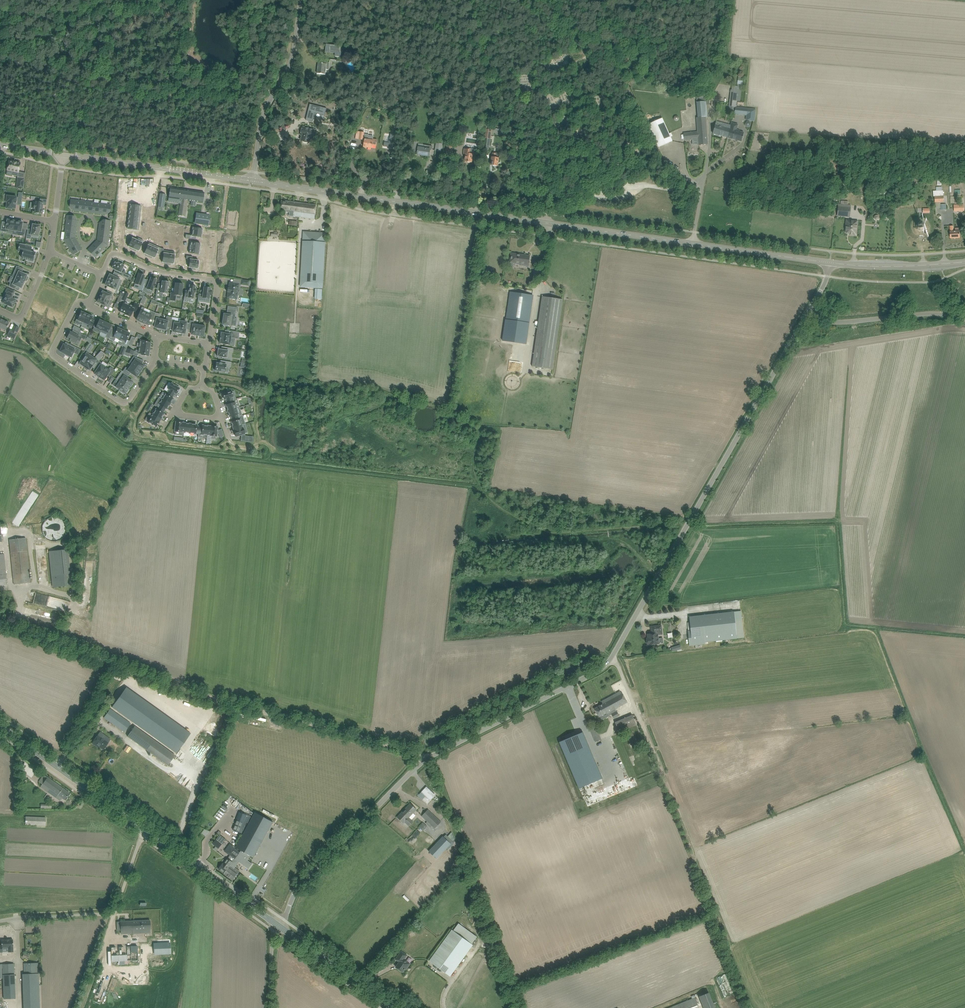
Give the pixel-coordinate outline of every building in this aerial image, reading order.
[(338,46),(338,45),(326,44),(326,45),(326,50),(325,50),(325,51),(330,52),(330,51),(335,52),(335,57),(336,57),(340,57),(341,53),(341,50),(338,49),(338,46)] [(317,73),(322,74),(325,74),(326,69),(329,70),(330,62),(323,62),(323,63),(318,63),(317,73)] [(731,90),(729,106),(729,111),(735,112),(735,107),(736,107),(737,101),(740,101),(742,87),(732,86),(732,90),(731,90)] [(698,132),(684,133),(684,135),(684,140),(692,139),(693,145),(699,144),(699,145),(708,144),(708,139),(707,133),(706,117),(707,117),(706,105),(709,105),(709,99),(696,97),(697,102),(698,117),(696,118),(698,132)] [(309,107),(306,120),(312,121),(313,114),(324,117),(326,111),(309,107)] [(735,112),(734,114),(747,115),(747,108),(735,107),(735,112)] [(747,115),(746,120),(754,121),(755,109),(748,109),(747,108),(747,115)] [(662,118),(648,125),(658,147),(672,141),(662,118)] [(485,129),(484,137),(487,138),(487,142),(490,142),(491,139),(492,130),(491,130),(492,120),(487,120),(486,129),(485,129)] [(713,134),(727,137),(730,125),(726,124),(716,121),(713,134)] [(730,125),(727,137),(741,141),(743,137),(744,133),(740,131),(740,130),(737,129),(738,124),(731,122),(730,125)] [(303,141),(303,142),(304,142),(304,143),(305,143),(306,143),(307,143),(308,142),(309,143),(311,137),(314,138),(317,130),(303,127),(301,135),(302,135),(301,141),(303,141)] [(358,131),(357,138),(359,138),(365,139),(365,142),(364,147),(372,148),(372,145),(376,146),(377,141),(377,140),(373,139),(373,136),(368,135),(369,135),(364,134),(364,132),(360,132),(358,131)] [(384,142),(384,146),(395,148),(397,135),(391,134),(390,143),(384,142)] [(416,150),(418,150),(417,154),(430,156),(431,150),(431,146),(425,145),(424,148),(418,147),(418,148),(416,148),(417,142),(413,142),(411,151),(416,151),(416,150)] [(463,154),(466,154),(465,161),(472,162),(473,154),(475,155),(475,149),(470,148),(469,150),(464,149),(463,154)] [(493,153),(492,160),(491,165),(498,166),(499,153),(496,153),(493,153)] [(7,170),(6,175),(11,176),(12,175),(18,176),(19,171),(20,163),(16,162),(13,161),(13,162),(9,161),(8,164),(7,164),(7,167),(8,168),(7,170)] [(18,178),(16,188),(23,189),(24,179),(18,178)] [(944,202),(943,191),(942,191),(942,187),(935,187),(935,189),(934,189),(935,191),(933,191),(933,196),(934,196),(935,202),(944,202)] [(170,188),(169,193),(169,198),(180,199),(180,202),(181,202),(180,206),(178,215),(185,216),(188,200),(203,203),(204,193),(170,188)] [(3,194),(2,202),(7,203),(6,208),(12,209),(12,208),(15,208),(17,197),(7,196),(7,194),(3,194)] [(47,200),(40,199),(40,202),(36,202),(36,203),(34,203),(33,209),(35,209),(35,213),(42,214),(42,212),(42,211),(43,205),(46,206),(47,200)] [(72,210),(79,211),(81,201),(74,200),(73,202),(73,204),(73,205),(72,210)] [(316,210),(316,205),(282,200),(281,205),(280,210),(288,211),(288,215),(314,219),(316,210)] [(107,208),(107,206),(108,204),(101,204),(100,213),(106,214),(107,214),(107,210),(107,208)] [(838,216),(850,217),(851,205),(839,204),(838,216)] [(195,224),(208,226),(210,215),(196,213),(195,224)] [(13,230),(15,221),(14,221),(14,220),(11,219),(10,220),(7,220),(7,223),(2,222),(1,231),(8,233),(8,230),(13,230)] [(66,226),(76,227),(77,220),(72,219),(70,219),(69,219),(67,219),(66,226)] [(15,221),(13,230),(17,231),(16,235),(25,237),(26,229),(22,228),(23,222),(20,222),(19,221),(17,220),(16,221),(15,221)] [(847,233),(849,233),(850,233),(849,234),(854,235),(854,234),(855,234),(855,225),(857,225),(857,221),(847,220),(846,232),(847,232),(847,233)] [(919,222),(916,225),(917,228),(919,231),(923,231),(925,228),(925,225),(922,222),(919,222)] [(99,230),(109,231),(110,224),(108,224),(106,224),(105,223),(100,223),(99,230)] [(40,226),(33,224),(32,229),(28,229),(27,234),(32,235),(31,236),(38,237),(39,232),(40,232),(40,229),(40,226)] [(955,228),(955,231),(953,231),(953,226),(950,226),(951,232),(950,232),(951,238),(960,238),(960,231),(960,228),(955,228)] [(186,234),(185,238),(195,240),(196,237),(201,237),(203,229),(193,227),(192,235),(186,234)] [(380,227),(379,235),(390,237),(391,228),(380,227)] [(66,242),(75,237),(75,233),(65,232),(64,239),(66,242)] [(301,287),(322,288),(325,235),(304,234),(301,287)] [(98,236),(98,240),(105,247),(107,245),(108,238),(98,236)] [(78,243),(75,237),(66,242),(69,248),(78,243)] [(133,237),(128,247),(131,248),(130,249),(133,250),(138,238),(137,239),(133,237)] [(138,238),(133,250),(136,251),(136,250),(139,251),(143,240),(138,238)] [(93,245),(100,252),(105,247),(98,240),(93,245)] [(73,254),(82,249),(78,243),(69,248),(73,254)] [(149,243),(144,254),(147,255),(146,256),(149,257),(154,245),(149,243)] [(32,245),(25,244),(21,257),(23,258),(23,259),(25,259),(25,258),(27,259),(29,260),(29,259),(33,260),(35,252),(31,251),(32,245)] [(95,257),(100,252),(93,245),(88,250),(95,257)] [(154,245),(149,257),(152,258),(152,257),(154,258),(157,253),(160,255),(162,248),(154,245)] [(162,248),(160,255),(163,255),(162,262),(165,263),(165,264),(168,264),(169,251),(164,251),(164,249),(162,248)] [(510,258),(510,262),(521,264),(521,265),(528,266),(529,261),(530,256),(511,253),(510,258)] [(186,256),(186,259),(190,259),(189,267),(191,268),(191,269),(195,269),(195,268),(198,269),(199,261),(192,260),(193,257),(186,256)] [(118,274),(124,277),(128,279),(128,278),(129,276),(125,273),(125,272),(125,271),(125,270),(124,269),(122,268),(124,266),(122,265),(123,264),(120,263),(119,264),(118,263),(118,264),(115,263),(114,264),(113,264),(112,267),(113,267),(112,268),(118,271),(116,274),(118,274)] [(17,271),(15,277),(24,282),(27,275),(22,273),(24,269),(20,267),(18,266),(16,271),(17,271)] [(135,278),(133,282),(135,283),(135,284),(140,286),(138,289),(143,291),(146,282),(143,281),(145,276),(139,273),(137,278),(135,278)] [(108,279),(107,280),(117,284),(119,279),(122,281),(124,277),(118,274),(117,278),(110,275),(109,276),(108,276),(107,278),(108,279)] [(24,282),(15,277),(15,278),(12,283),(10,283),(9,286),(15,289),(17,286),(21,288),(23,285),(25,282),(24,282)] [(146,282),(143,291),(146,292),(147,289),(152,291),(153,288),(154,288),(156,285),(155,284),(156,280),(151,278),(150,281),(147,280),(146,282)] [(117,284),(107,280),(105,285),(108,286),(106,289),(115,293),(116,289),(115,289),(117,284)] [(162,281),(161,289),(157,288),(156,297),(161,298),(162,293),(167,294),(169,282),(162,281)] [(228,292),(227,298),(237,299),(239,284),(229,282),(228,288),(227,292),(228,292)] [(170,300),(175,301),(176,295),(181,296),(183,284),(175,283),(174,292),(171,292),(170,300)] [(189,285),(189,291),(185,291),(184,301),(190,302),(191,298),(193,299),(194,293),(195,293),(196,289),(195,289),(195,286),(194,286),(194,285),(191,284),(191,285),(189,285)] [(211,295),(212,290),(210,290),(211,288),(210,288),(210,287),(207,287),(207,288),(204,287),(203,294),(199,294),(198,300),(205,301),(205,298),(209,299),(210,295),(211,295)] [(14,292),(7,289),(6,293),(5,294),(3,298),(5,299),(3,303),(13,307),(16,300),(12,298),(12,297),(12,296),(13,296),(14,292)] [(100,296),(100,297),(109,301),(113,293),(107,291),(106,293),(102,291),(101,293),(99,296),(100,296)] [(506,320),(503,341),(526,344),(533,295),(512,292),(508,320),(506,320)] [(542,296),(532,366),(553,369),(563,299),(542,296)] [(112,302),(109,301),(100,297),(97,302),(107,307),(108,303),(111,305),(112,302)] [(124,313),(125,314),(129,305),(123,302),(119,311),(121,312),(120,313),(123,314),(124,313)] [(129,305),(125,314),(125,315),(130,317),(130,316),(131,316),(133,311),(136,312),(139,305),(134,303),(133,306),(129,305)] [(224,314),(223,317),(222,324),(224,325),(224,326),(228,326),(228,325),(232,326),(234,316),(235,316),(236,311),(237,311),(238,308),(228,306),(227,314),(224,314)] [(139,322),(142,323),(146,313),(143,312),(145,308),(142,307),(136,320),(139,321),(139,322)] [(153,321),(153,320),(155,313),(150,311),(149,314),(146,313),(142,323),(144,324),(145,323),(147,325),(150,319),(153,321)] [(83,323),(87,314),(81,312),(77,320),(81,322),(80,324),(82,325),(83,323)] [(160,329),(160,328),(162,319),(159,318),(160,314),(155,313),(153,320),(156,321),(154,327),(157,328),(157,329),(160,329)] [(87,314),(83,323),(88,325),(86,329),(90,331),(95,321),(91,319),(93,317),(87,314)] [(167,324),(170,324),(172,319),(172,317),(167,316),(166,319),(162,319),(160,328),(161,329),(161,330),(164,330),(164,329),(166,330),(167,324)] [(176,333),(178,333),(180,321),(180,322),(175,321),(175,320),(172,319),(172,317),(172,319),(170,324),(170,328),(173,329),(173,331),(176,332),(176,333)] [(9,323),(0,319),(1,319),(0,318),(0,328),(6,331),(7,328),(8,328),(8,327),(8,326),(9,323)] [(93,327),(101,330),(102,331),(105,322),(99,320),(97,324),(95,324),(93,327)] [(185,330),(189,331),(190,323),(186,323),(186,322),(180,321),(178,333),(182,334),(182,333),(185,333),(185,330)] [(191,334),(197,335),(199,324),(193,324),(194,321),(190,321),(190,323),(189,331),(192,331),(191,334)] [(102,331),(101,330),(101,332),(107,335),(106,337),(109,339),(113,329),(110,328),(111,325),(105,322),(102,331)] [(14,326),(12,330),(10,329),(7,336),(14,339),(19,328),(14,326)] [(114,341),(116,338),(119,340),(124,330),(122,330),(122,329),(119,328),(117,328),(113,337),(112,336),(111,340),(114,341)] [(119,340),(123,341),(121,344),(124,345),(130,333),(128,333),(128,332),(125,330),(125,331),(124,330),(119,340)] [(220,343),(230,345),(231,338),(238,339),(239,332),(230,331),(230,334),(221,333),(221,337),(220,337),(220,339),(220,343)] [(80,333),(79,332),(77,335),(70,332),(69,334),(68,334),(66,337),(67,337),(67,338),(70,340),(69,340),(75,343),(77,340),(80,341),(81,338),(84,340),(86,336),(80,333)] [(137,346),(139,347),(150,348),(150,342),(147,342),(147,341),(140,340),(140,343),(137,343),(137,346)] [(524,364),(526,344),(507,342),(505,362),(524,364)] [(83,366),(84,367),(91,357),(89,355),(93,345),(90,343),(83,353),(85,355),(80,364),(80,365),(82,366),(83,366)] [(74,350),(76,347),(70,344),(68,347),(63,344),(62,347),(61,347),(59,350),(60,350),(60,351),(66,355),(69,357),(69,356),(71,357),(75,350),(74,350)] [(150,348),(139,347),(139,350),(136,350),(135,353),(142,354),(141,355),(148,356),(149,354),(150,350),(149,350),(150,348)] [(233,353),(233,348),(222,347),(221,349),(218,349),(217,356),(222,357),(222,358),(227,358),(228,352),(233,353)] [(95,361),(98,363),(99,361),(104,353),(101,351),(94,358),(91,357),(84,367),(86,368),(86,369),(88,370),(89,370),(95,361)] [(134,361),(131,365),(140,371),(141,371),(143,368),(142,368),(144,365),(142,364),(143,360),(134,356),(132,359),(134,361)] [(216,365),(216,366),(215,366),(214,370),(215,370),(215,371),(225,372),(226,367),(231,368),(231,362),(219,360),(219,363),(217,363),(216,363),(216,365)] [(94,374),(99,377),(105,368),(101,365),(101,363),(99,361),(98,363),(93,369),(96,371),(94,374)] [(140,371),(131,365),(128,369),(126,367),(123,372),(129,376),(131,373),(136,377),(138,375),(139,375),(141,372),(140,372),(140,371)] [(107,375),(110,377),(111,375),(114,370),(111,368),(108,369),(105,368),(99,377),(99,378),(101,379),(102,379),(104,380),(107,375)] [(120,376),(122,379),(120,382),(129,388),(130,386),(131,387),(133,384),(132,383),(133,382),(127,378),(129,376),(123,372),(120,376)] [(116,387),(122,391),(121,392),(124,394),(124,393),(125,393),(126,392),(127,393),(129,390),(128,389),(129,388),(120,382),(117,380),(116,382),(118,384),(116,387)] [(172,384),(167,391),(170,393),(173,395),(175,393),(176,393),(177,392),(178,393),(179,390),(178,390),(179,388),(179,387),(176,386),(172,384)] [(167,391),(162,399),(170,404),(173,399),(172,398),(173,395),(170,393),(167,391)] [(226,399),(227,402),(230,401),(234,400),(231,391),(222,394),(224,399),(226,399)] [(162,399),(158,407),(164,411),(166,408),(167,409),(170,404),(162,399)] [(226,405),(228,411),(236,408),(234,400),(230,401),(227,402),(228,405),(226,405)] [(158,407),(153,414),(159,418),(161,419),(164,414),(162,413),(164,411),(158,407)] [(231,416),(232,419),(239,417),(236,408),(228,411),(230,416),(231,416)] [(159,418),(153,414),(148,422),(156,427),(161,419),(159,418)] [(231,422),(233,428),(235,427),(242,425),(239,417),(232,419),(233,422),(231,422)] [(184,436),(184,432),(185,426),(185,423),(176,422),(176,423),(175,423),(175,426),(176,426),(175,434),(184,436)] [(198,437),(199,426),(196,426),(197,425),(190,424),(189,433),(198,434),(198,437)] [(204,435),(207,435),(208,428),(209,426),(203,425),(202,427),(199,426),(198,437),(203,438),(204,435)] [(245,435),(242,425),(235,427),(233,428),(236,436),(242,434),(243,436),(242,436),(242,441),(252,442),(253,436),(245,435)] [(207,435),(206,443),(211,444),(211,440),(210,440),(210,435),(216,436),(217,434),(217,430),(217,427),(216,427),(216,426),(213,426),(213,427),(209,426),(208,428),(207,435)] [(30,583),(27,551),(26,538),(9,540),(14,584),(30,583)] [(50,551),(53,587),(71,586),(67,549),(50,551)] [(55,607),(57,597),(32,593),(30,603),(55,607)] [(691,631),(688,631),(689,646),(695,645),(705,644),(705,642),(737,638),(744,638),(741,611),(734,612),(714,614),(689,617),(691,631)] [(659,644),(664,643),(663,638),(658,638),(658,634),(662,634),(661,625),(651,627),(651,631),(652,631),(652,633),(648,634),(648,638),(646,638),(647,644),(649,644),(649,645),(659,644)] [(126,687),(112,707),(177,753),(191,733),(126,687)] [(161,691),(157,696),(166,702),(170,697),(161,691)] [(615,708),(627,702),(622,693),(622,694),(620,691),(602,701),(603,704),(595,709),(599,717),(606,712),(607,713),(611,711),(612,714),(614,718),(619,715),(615,708)] [(107,714),(104,718),(106,720),(107,720),(119,729),(124,732),(131,724),(126,720),(113,711),(111,709),(107,714)] [(614,721),(619,732),(637,724),(632,713),(614,721)] [(135,726),(130,732),(127,736),(168,765),(171,761),(175,755),(135,726)] [(596,726),(590,729),(595,742),(602,739),(596,726)] [(583,732),(560,742),(579,788),(602,778),(583,732)] [(628,738),(631,745),(637,743),(634,735),(633,733),(627,736),(628,738)] [(92,743),(98,747),(99,746),(103,749),(108,743),(98,735),(92,743)] [(44,775),(41,779),(39,782),(42,784),(41,787),(57,798),(60,800),(62,798),(65,800),(70,793),(44,775)] [(423,791),(419,796),(423,800),(420,803),(424,807),(432,799),(423,791)] [(233,803),(236,799),(231,795),(220,809),(226,813),(233,803)] [(397,817),(401,820),(404,823),(405,822),(409,826),(414,822),(409,817),(417,810),(410,803),(397,817)] [(422,816),(435,829),(441,822),(428,810),(422,816)] [(239,812),(233,829),(243,833),(252,817),(239,812)] [(255,812),(236,847),(241,850),(251,856),(254,857),(273,822),(255,812)] [(25,825),(45,825),(46,817),(26,817),(25,825)] [(419,827),(423,830),(427,826),(424,822),(419,827)] [(220,835),(213,844),(216,846),(214,849),(217,851),(226,839),(220,835)] [(429,851),(436,859),(450,843),(443,836),(429,851)] [(234,848),(229,854),(230,855),(235,859),(240,852),(234,848)] [(233,862),(224,873),(233,880),(240,871),(235,867),(239,862),(244,865),(248,860),(251,856),(241,850),(240,852),(235,859),(233,862)] [(235,859),(230,855),(223,864),(223,863),(219,869),(224,873),(233,862),(235,859)] [(150,929),(150,925),(150,920),(117,922),(117,930),(121,930),(121,933),(132,933),(149,933),(148,929),(150,929)] [(429,961),(451,976),(473,945),(452,930),(429,961)] [(2,945),(0,945),(0,953),(3,953),(3,947),(8,947),(8,952),(13,952),(13,940),(2,940),(2,945)] [(138,946),(131,947),(116,947),(111,947),(112,965),(117,965),(138,964),(138,946)] [(410,964),(406,961),(404,959),(407,955),(401,951),(396,959),(400,962),(396,967),(400,970),(399,970),(401,972),(402,971),(403,972),(405,969),(406,969),(410,964)] [(24,963),(24,975),(23,975),(24,1007),(40,1007),(38,963),(24,963)] [(3,984),(4,999),(15,998),(14,964),(3,964),(0,964),(0,979),(2,978),(2,967),(3,967),(3,980),(3,984)] [(105,974),(100,986),(103,987),(108,975),(105,974)] [(112,978),(108,990),(113,992),(118,980),(112,978)] [(699,996),(703,1007),(715,1007),(709,992),(699,996)] [(695,997),(692,998),(669,1007),(700,1007),(695,997)]
